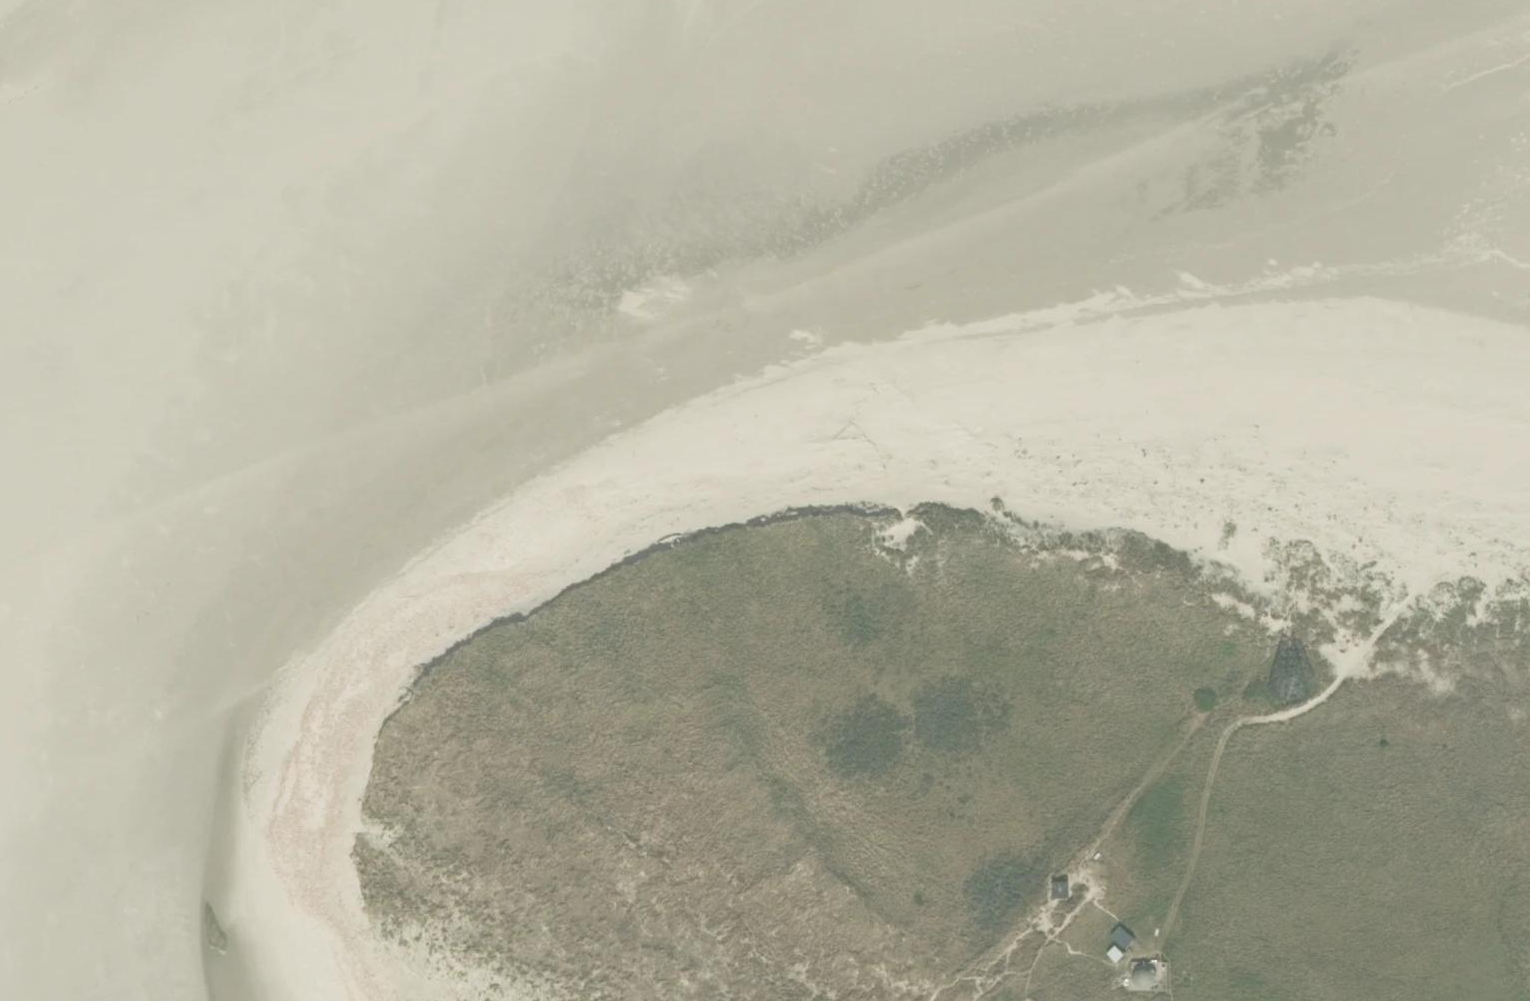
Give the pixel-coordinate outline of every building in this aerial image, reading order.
[(1116,925),(1108,934),(1124,947),(1131,938),(1116,925)] [(1120,952),(1112,944),(1104,952),(1113,960),(1120,952)] [(1129,971),(1128,976),(1129,981),(1132,985),(1137,987),(1141,988),(1146,987),(1150,984),(1153,979),(1153,974),(1152,970),(1149,966),(1145,963),(1140,962),(1135,964),(1131,967),(1129,971)]
